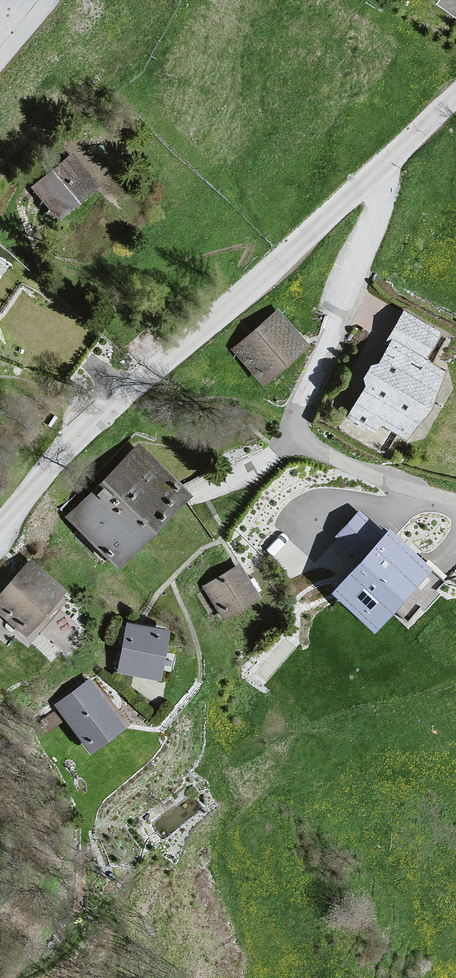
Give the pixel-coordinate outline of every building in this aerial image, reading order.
[(76,149),(33,179),(61,219),(104,189),(76,149)] [(283,305),(233,341),(262,382),(312,346),(283,305)] [(411,310),(343,432),(431,479),(455,430),(455,334),(411,310)] [(206,505),(148,456),(85,519),(135,575),(206,505)] [(363,503),(335,534),(363,559),(332,592),(376,634),(436,570),(363,503)] [(244,559),(205,578),(223,616),(263,596),(244,559)] [(45,567),(0,613),(0,616),(38,650),(85,604),(45,567)] [(200,637),(141,627),(130,679),(190,692),(200,637)] [(96,674),(56,696),(87,752),(127,731),(96,674)]
